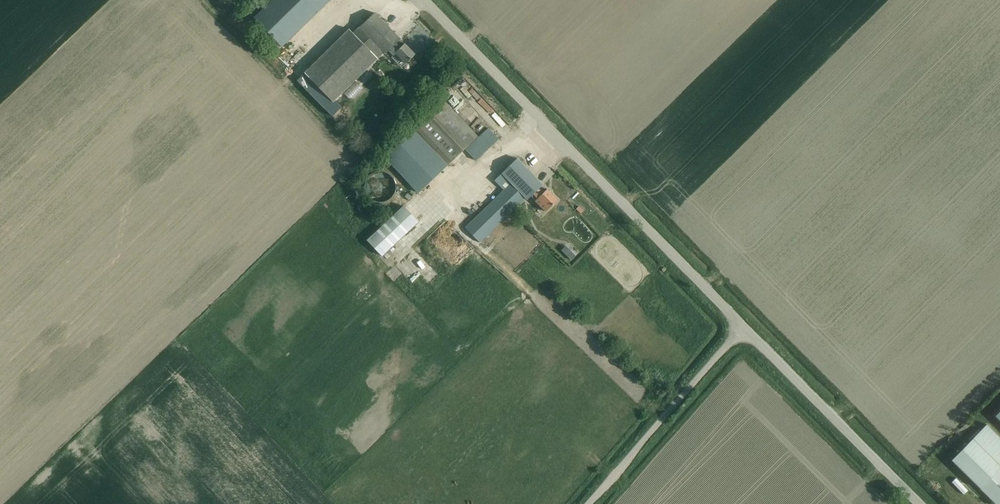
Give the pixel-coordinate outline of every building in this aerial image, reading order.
[(254,18),(282,47),(330,0),(272,0),(254,18)] [(398,42),(401,39),(375,13),(354,33),(350,29),(306,72),(335,100),(385,51),(387,53),(389,51),(393,55),(396,53),(406,63),(415,54),(405,43),(402,46),(398,42)] [(464,90),(467,87),(482,104),(489,98),(473,81),(464,72),(454,80),(464,90)] [(477,137),(442,100),(413,128),(448,165),(477,137)] [(458,108),(476,129),(488,118),(475,105),(470,109),(464,102),(458,108)] [(514,120),(510,123),(518,133),(522,129),(514,120)] [(418,192),(448,165),(413,128),(383,156),(418,192)] [(475,160),(498,138),(487,128),(465,149),(475,160)] [(547,189),(545,191),(540,186),(542,184),(516,158),(494,179),(503,189),(493,200),(465,228),(480,243),(510,212),(529,194),(546,211),(558,199),(547,189)] [(397,190),(398,187),(397,184),(396,181),(395,179),(393,176),(391,174),(388,173),(383,171),(380,171),(377,172),(374,174),(372,175),(369,178),(368,180),(367,183),(366,187),(366,189),(367,192),(369,195),(370,197),(372,199),(375,201),(377,202),(381,203),(384,203),(388,202),(390,200),(393,198),(395,196),(396,193),(397,190)] [(419,221),(404,206),(368,240),(382,256),(419,221)] [(543,231),(555,241),(559,238),(546,227),(543,231)] [(391,257),(403,245),(399,241),(387,253),(391,257)] [(571,252),(567,256),(571,260),(576,256),(571,252)] [(980,488),(996,503),(999,503),(999,438),(987,425),(952,460),(980,488)]
